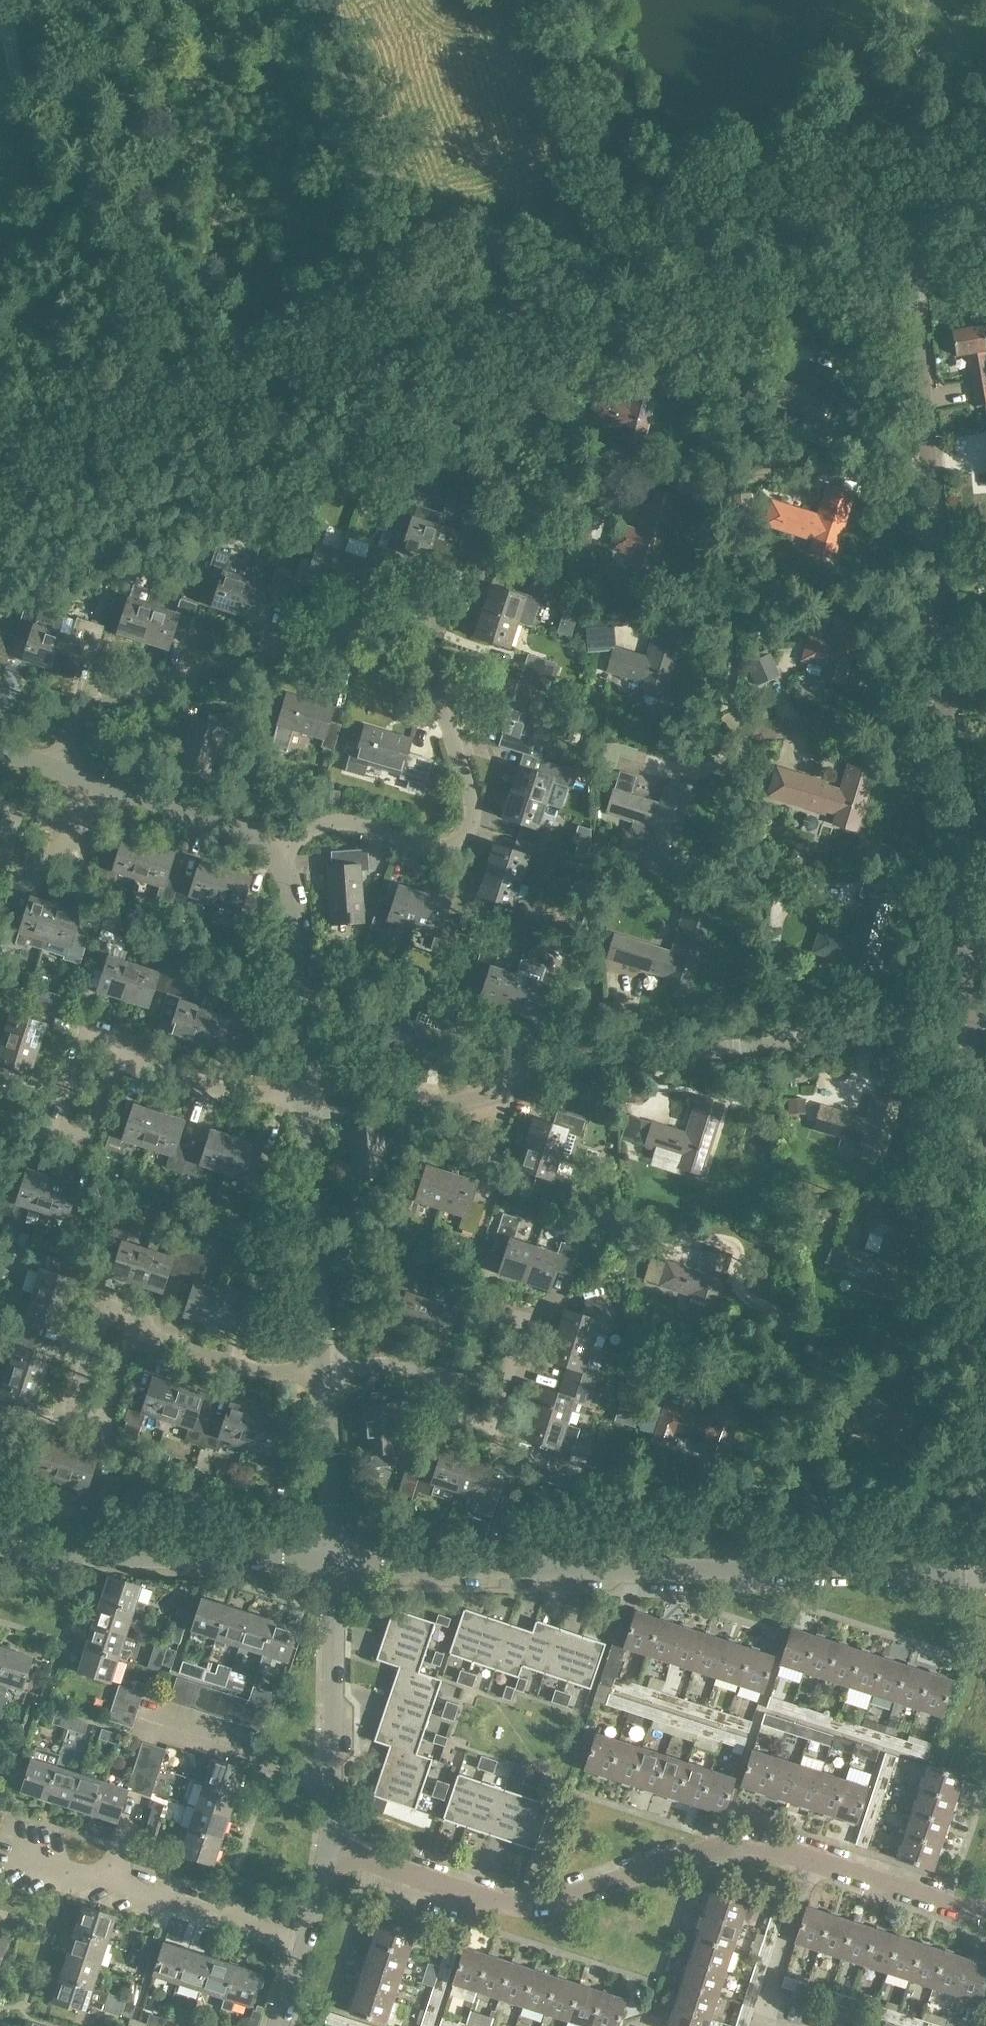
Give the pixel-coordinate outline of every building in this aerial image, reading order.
[(952,332),(956,356),(966,354),(975,408),(985,406),(985,342),(983,327),(952,332)] [(805,414),(802,424),(824,431),(842,373),(817,365),(809,390),(778,381),(771,403),(805,414)] [(659,388),(633,381),(627,406),(596,397),(590,420),(624,429),(621,439),(643,445),(659,388)] [(735,486),(750,485),(749,472),(733,474),(735,486)] [(819,516),(788,506),(781,529),(814,539),(811,550),(834,557),(853,493),(828,485),(819,516)] [(638,530),(619,525),(612,548),(634,555),(631,564),(653,571),(670,514),(675,516),(681,497),(652,487),(638,530)] [(401,552),(427,560),(439,525),(442,514),(403,502),(394,529),(407,533),(401,552)] [(565,516),(571,552),(591,548),(585,513),(565,516)] [(461,532),(439,525),(427,560),(453,569),(459,550),(472,554),(481,526),(464,520),(461,532)] [(321,545),(326,530),(309,524),(299,556),(313,560),(307,579),(332,587),(344,553),(321,545)] [(486,558),(495,530),(481,526),(472,554),(486,558)] [(214,553),(215,549),(216,547),(203,543),(201,549),(214,553)] [(365,560),(344,553),(332,587),(357,595),(363,576),(377,581),(387,549),(370,543),(365,560)] [(248,579),(249,580),(253,569),(228,561),(230,554),(215,549),(214,553),(204,583),(218,587),(212,606),(237,614),(248,579)] [(249,580),(248,579),(237,614),(262,623),(268,603),(282,608),(293,576),(276,570),(270,587),(249,580)] [(158,594),(119,581),(109,610),(123,614),(117,633),(142,641),(154,606),(158,594)] [(506,592),(491,587),(483,611),(518,623),(533,627),(541,600),(512,591),(509,591),(506,592)] [(175,613),(154,606),(142,641),(167,649),(173,630),(187,635),(196,605),(179,599),(175,613)] [(28,640),(22,660),(48,668),(59,633),(36,625),(42,610),(25,604),(15,636),(28,640)] [(509,648),(518,623),(483,611),(474,636),(509,648)] [(72,637),(59,633),(48,668),(73,676),(79,657),(93,661),(104,626),(78,618),(72,637)] [(825,667),(822,677),(844,683),(862,626),(836,618),(829,643),(810,637),(803,660),(825,667)] [(614,625),(586,627),(587,652),(612,651),(612,647),(615,647),(614,625)] [(14,636),(0,632),(0,681),(14,636)] [(663,698),(680,640),(654,632),(647,657),(615,648),(608,671),(644,681),(641,692),(644,693),(643,698),(643,702),(646,705),(651,706),(655,705),(658,702),(659,697),(663,698)] [(528,654),(523,668),(552,677),(556,663),(528,654)] [(748,665),(759,686),(780,675),(770,654),(748,665)] [(519,681),(500,675),(492,701),(527,712),(534,690),(546,694),(552,677),(523,668),(519,681)] [(321,747),(333,750),(341,724),(330,721),(334,707),(286,693),(277,725),(278,725),(271,749),(286,753),(293,730),(323,739),(321,747)] [(520,734),(527,712),(492,701),(483,726),(503,732),(498,746),(530,756),(536,739),(520,734)] [(177,765),(209,775),(224,729),(232,731),(236,719),(210,711),(206,722),(192,718),(177,765)] [(412,782),(410,790),(422,793),(432,760),(408,753),(412,739),(364,725),(355,756),(349,755),(345,771),(364,776),(369,761),(402,771),(399,779),(412,782)] [(620,757),(634,762),(638,750),(616,743),(590,745),(591,762),(615,770),(620,757)] [(538,774),(518,767),(510,793),(545,804),(553,782),(573,789),(578,772),(542,760),(538,774)] [(841,790),(823,785),(824,781),(777,766),(767,797),(826,815),(827,811),(837,814),(834,824),(857,831),(874,773),(849,766),(841,790)] [(660,804),(631,795),(636,777),(620,771),(607,813),(656,828),(653,839),(675,845),(693,788),(668,780),(660,804)] [(538,826),(545,804),(510,793),(502,818),(521,825),(517,838),(545,847),(551,830),(538,826)] [(2,813),(6,799),(0,797),(0,840),(13,844),(21,819),(2,813)] [(124,837),(118,856),(105,852),(96,880),(112,885),(116,873),(138,880),(149,845),(124,837)] [(494,845),(486,870),(521,882),(528,860),(540,864),(545,847),(517,838),(513,851),(494,845)] [(5,869),(13,844),(0,840),(0,868),(5,869)] [(586,858),(589,847),(578,843),(574,855),(586,858)] [(168,872),(175,853),(149,845),(138,880),(160,887),(156,899),(172,905),(181,876),(168,872)] [(342,866),(327,867),(331,927),(365,925),(361,872),(369,871),(368,852),(341,854),(342,866)] [(201,861),(194,881),(181,876),(172,905),(188,910),(192,898),(214,905),(226,870),(201,861)] [(244,897),(251,878),(226,870),(214,905),(236,912),(233,923),(249,929),(258,901),(244,897)] [(478,896),(497,902),(493,916),(520,925),(526,908),(513,904),(521,882),(486,870),(478,896)] [(399,886),(393,905),(379,901),(370,929),(388,934),(392,922),(413,929),(424,894),(399,886)] [(449,903),(424,894),(413,929),(435,936),(431,948),(448,954),(457,926),(443,921),(449,903)] [(41,950),(44,940),(56,905),(30,897),(24,916),(11,912),(2,939),(25,947),(25,945),(41,950)] [(815,951),(849,961),(846,972),(878,981),(885,958),(875,955),(890,907),(882,904),(865,899),(853,938),(822,929),(815,951)] [(81,914),(56,905),(44,940),(67,947),(70,948),(75,933),(81,914)] [(685,912),(672,953),(614,935),(607,958),(669,977),(666,987),(688,993),(710,920),(685,912)] [(67,947),(63,959),(80,964),(89,937),(75,933),(70,948),(67,947)] [(104,972),(97,991),(123,999),(134,964),(112,957),(116,945),(100,940),(91,968),(104,972)] [(495,968),(499,956),(481,950),(472,978),(486,983),(480,1001),(505,1009),(516,975),(495,968)] [(156,971),(134,964),(123,999),(148,1008),(154,988),(168,992),(176,965),(159,959),(156,971)] [(516,975),(505,1009),(530,1017),(536,999),(550,1003),(559,975),(544,970),(546,966),(523,959),(523,960),(521,960),(516,975)] [(184,998),(193,970),(176,965),(168,992),(184,998)] [(380,998),(387,974),(373,970),(366,993),(380,998)] [(3,1038),(38,1049),(46,1024),(28,1018),(32,1005),(3,996),(0,1007),(0,1013),(10,1016),(3,1038)] [(384,1031),(378,1050),(403,1058),(414,1022),(393,1015),(397,1004),(379,998),(370,1026),(384,1031)] [(180,1000),(169,1035),(194,1043),(205,1008),(180,1000)] [(227,1015),(205,1008),(194,1043),(219,1051),(225,1032),(239,1036),(248,1009),(231,1003),(227,1015)] [(436,1029),(414,1022),(403,1058),(428,1066),(435,1047),(448,1051),(457,1023),(440,1017),(436,1029)] [(30,1074),(38,1049),(3,1038),(0,1047),(0,1080),(7,1082),(11,1068),(30,1074)] [(866,1120),(820,1106),(813,1129),(863,1143),(860,1154),(881,1160),(899,1102),(873,1095),(866,1120)] [(687,1133),(653,1122),(646,1145),(683,1157),(679,1166),(701,1174),(723,1105),(698,1097),(687,1133)] [(114,1119),(105,1147),(122,1152),(126,1140),(148,1147),(159,1112),(134,1104),(128,1123),(114,1119)] [(806,1104),(789,1105),(790,1120),(807,1119),(806,1104)] [(552,1124),(534,1118),(525,1143),(561,1155),(568,1133),(580,1137),(585,1120),(557,1110),(552,1124)] [(170,1155),(167,1164),(166,1166),(182,1172),(192,1144),(178,1140),(185,1120),(159,1112),(148,1147),(170,1155)] [(348,1127),(352,1176),(385,1173),(382,1126),(390,1125),(389,1112),(362,1114),(363,1126),(348,1127)] [(211,1129),(205,1148),(192,1144),(182,1172),(199,1177),(203,1165),(225,1172),(237,1137),(211,1129)] [(243,1192),(260,1197),(269,1169),(255,1165),(262,1145),(237,1137),(225,1172),(247,1179),(243,1192)] [(532,1188),(568,1200),(574,1183),(554,1176),(561,1155),(525,1143),(517,1168),(536,1175),(532,1188)] [(421,1184),(407,1180),(398,1208),(415,1213),(419,1201),(440,1208),(452,1173),(427,1165),(421,1184)] [(8,1183),(0,1209),(0,1211),(16,1216),(20,1204),(42,1211),(53,1176),(28,1168),(22,1187),(8,1183)] [(477,1181),(452,1173),(440,1208),(462,1215),(459,1227),(476,1233),(485,1204),(471,1200),(477,1181)] [(78,1184),(53,1176),(42,1211),(64,1218),(60,1231),(77,1236),(86,1208),(72,1203),(78,1184)] [(879,1257),(842,1245),(835,1269),(874,1281),(871,1291),(894,1298),(915,1229),(911,1228),(916,1214),(892,1207),(890,1214),(872,1209),(866,1229),(885,1236),(879,1257)] [(505,1253),(499,1273),(524,1281),(536,1246),(513,1239),(520,1219),(503,1213),(491,1249),(505,1253)] [(117,1256),(111,1276),(136,1284),(148,1248),(126,1241),(130,1229),(113,1224),(104,1252),(117,1256)] [(549,1289),(555,1270),(569,1274),(578,1246),(561,1241),(557,1253),(536,1246),(524,1281),(549,1289)] [(148,1248),(136,1284),(161,1292),(167,1273),(181,1277),(190,1249),(173,1243),(169,1255),(148,1248)] [(697,1271),(665,1261),(658,1284),(694,1295),(690,1305),(712,1312),(731,1254),(705,1246),(697,1271)] [(195,1282),(183,1316),(209,1324),(221,1289),(198,1281),(207,1254),(190,1249),(181,1277),(195,1282)] [(40,1271),(33,1294),(68,1305),(76,1280),(57,1273),(61,1260),(33,1251),(27,1267),(40,1271)] [(397,1276),(388,1304),(402,1308),(396,1328),(421,1336),(432,1300),(411,1293),(414,1281),(397,1276)] [(235,1333),(241,1313),(254,1317),(263,1289),(246,1284),(242,1296),(221,1289),(209,1324),(235,1333)] [(13,1311),(8,1329),(36,1338),(40,1324),(60,1330),(68,1305),(33,1294),(26,1315),(13,1311)] [(421,1336),(446,1343),(452,1324),(466,1328),(475,1300),(458,1295),(454,1307),(432,1300),(421,1336)] [(584,1316),(565,1309),(557,1335),(589,1345),(592,1346),(596,1333),(610,1338),(613,1329),(611,1328),(616,1311),(588,1302),(584,1316)] [(51,1357),(31,1351),(36,1338),(8,1329),(2,1345),(15,1349),(7,1371),(43,1383),(51,1357)] [(549,1360),(568,1366),(563,1380),(591,1389),(597,1372),(585,1368),(592,1346),(589,1345),(557,1335),(549,1360)] [(35,1408),(43,1383),(7,1371),(0,1393),(0,1411),(11,1415),(15,1402),(35,1408)] [(141,1426),(145,1414),(167,1421),(178,1385),(153,1377),(147,1396),(134,1392),(124,1420),(141,1426)] [(540,1388),(531,1413),(567,1424),(571,1411),(583,1415),(591,1389),(563,1380),(559,1394),(540,1388)] [(627,1397),(631,1389),(623,1384),(618,1392),(627,1397)] [(204,1394),(178,1385),(167,1421),(189,1428),(185,1440),(202,1446),(211,1417),(197,1413),(204,1394)] [(396,1404),(404,1404),(403,1391),(376,1392),(377,1404),(362,1405),(366,1455),(371,1454),(372,1468),(396,1466),(395,1453),(399,1453),(396,1404)] [(702,1453),(724,1460),(743,1403),(718,1395),(709,1420),(666,1406),(655,1438),(670,1442),(673,1432),(705,1443),(702,1453)] [(222,1439),(244,1446),(256,1411),(231,1402),(224,1422),(211,1417),(202,1446),(218,1451),(222,1439)] [(275,1438),(282,1419),(256,1411),(244,1446),(266,1454),(262,1466),(279,1471),(289,1443),(275,1438)] [(523,1438),(542,1444),(538,1458),(566,1467),(572,1450),(560,1446),(567,1424),(531,1413),(523,1438)] [(45,1439),(39,1458),(27,1454),(18,1482),(35,1487),(39,1475),(60,1482),(71,1447),(45,1439)] [(91,1475),(97,1456),(71,1447),(60,1482),(83,1490),(79,1502),(96,1508),(105,1479),(91,1475)] [(468,1457),(443,1449),(437,1468),(423,1463),(411,1500),(416,1501),(418,1493),(431,1497),(435,1485),(456,1492),(468,1457)] [(487,1484),(493,1465),(468,1457),(456,1492),(478,1499),(474,1511),(492,1517),(501,1489),(487,1484)] [(537,1480),(566,1489),(570,1477),(541,1467),(537,1480)] [(264,1535),(236,1534),(236,1550),(263,1551),(264,1535)] [(108,1576),(100,1600),(133,1611),(140,1587),(108,1576)] [(191,1631),(215,1639),(226,1606),(201,1598),(191,1631)] [(133,1611),(100,1600),(92,1624),(125,1634),(130,1620),(135,1622),(138,1612),(133,1611)] [(216,1639),(214,1643),(224,1647),(226,1642),(239,1646),(249,1614),(226,1606),(215,1639),(216,1639)] [(174,1624),(183,1627),(189,1611),(179,1608),(174,1624)] [(435,1622),(393,1608),(384,1633),(427,1648),(435,1622)] [(487,1617),(464,1609),(449,1654),(472,1662),(487,1617)] [(630,1625),(619,1621),(611,1645),(646,1656),(658,1618),(635,1611),(630,1625)] [(239,1646),(262,1654),(273,1621),(249,1614),(239,1646)] [(451,1619),(439,1615),(436,1623),(449,1627),(451,1619)] [(510,1625),(487,1617),(472,1662),(495,1669),(510,1625)] [(681,1626),(658,1618),(646,1656),(669,1663),(681,1626)] [(273,1621),(262,1654),(287,1661),(297,1629),(273,1621)] [(533,1633),(522,1666),(545,1673),(559,1629),(537,1621),(533,1633)] [(92,1624),(85,1648),(117,1658),(125,1634),(92,1624)] [(178,1643),(183,1627),(174,1624),(169,1640),(178,1643)] [(533,1633),(510,1625),(495,1669),(518,1677),(522,1666),(533,1633)] [(681,1626),(669,1663),(692,1671),(704,1633),(681,1626)] [(802,1673),(814,1636),(791,1628),(779,1666),(802,1673)] [(582,1637),(559,1629),(545,1673),(568,1681),(582,1637)] [(427,1648),(384,1633),(375,1659),(398,1666),(418,1673),(419,1671),(427,1648)] [(727,1641),(704,1633),(692,1671),(715,1678),(727,1641)] [(837,1643),(814,1636),(802,1673),(825,1680),(837,1643)] [(605,1644),(582,1637),(568,1681),(590,1689),(605,1644)] [(749,1648),(727,1641),(715,1678),(737,1685),(749,1648)] [(848,1688),(860,1650),(837,1643),(825,1680),(848,1688)] [(161,1664),(171,1667),(176,1651),(166,1647),(161,1664)] [(110,1682),(117,1658),(85,1648),(77,1672),(110,1682)] [(773,1655),(749,1648),(737,1685),(761,1693),(773,1655)] [(0,1673),(0,1688),(6,1690),(7,1685),(21,1689),(32,1657),(8,1649),(0,1673)] [(883,1658),(860,1650),(848,1688),(870,1695),(883,1658)] [(444,1654),(436,1651),(431,1664),(440,1667),(444,1654)] [(883,1658),(870,1695),(893,1703),(905,1665),(883,1658)] [(599,1684),(611,1688),(634,1695),(637,1685),(614,1677),(619,1664),(607,1660),(599,1684)] [(893,1703),(916,1710),(928,1673),(905,1665),(893,1703)] [(418,1673),(398,1666),(390,1691),(432,1705),(441,1679),(419,1671),(418,1673)] [(468,1673),(460,1671),(456,1683),(464,1686),(468,1673)] [(477,1676),(468,1673),(464,1686),(473,1689),(477,1676)] [(928,1673),(916,1710),(940,1718),(952,1680),(928,1673)] [(216,1674),(213,1684),(225,1688),(229,1678),(216,1674)] [(169,1701),(180,1705),(188,1681),(176,1677),(169,1701)] [(527,1680),(519,1677),(515,1690),(523,1692),(527,1680)] [(188,1681),(180,1705),(192,1708),(199,1684),(188,1681)] [(203,1712),(211,1688),(199,1684),(192,1708),(203,1712)] [(139,1704),(142,1693),(118,1685),(115,1697),(139,1704)] [(660,1692),(637,1685),(634,1695),(657,1703),(660,1692)] [(515,1690),(506,1687),(502,1699),(511,1702),(515,1690)] [(203,1712),(215,1716),(223,1692),(211,1688),(203,1712)] [(563,1693),(555,1690),(551,1702),(559,1705),(563,1693)] [(432,1705),(390,1691),(381,1716),(424,1730),(432,1705)] [(223,1692),(215,1716),(226,1719),(234,1695),(223,1692)] [(657,1703),(679,1710),(683,1700),(660,1692),(657,1703)] [(572,1696),(563,1693),(559,1705),(568,1708),(572,1696)] [(605,1704),(628,1712),(632,1701),(609,1694),(605,1704)] [(226,1719),(237,1723),(245,1699),(234,1695),(226,1719)] [(135,1716),(139,1704),(115,1697),(111,1708),(135,1716)] [(769,1697),(766,1708),(789,1715),(792,1705),(769,1697)] [(237,1723),(249,1727),(257,1703),(245,1699),(237,1723)] [(706,1707),(683,1700),(679,1710),(702,1718),(706,1707)] [(459,1705),(447,1701),(444,1710),(456,1714),(459,1705)] [(654,1708),(632,1701),(628,1712),(651,1719),(654,1708)] [(249,1727),(261,1731),(268,1707),(257,1703),(249,1727)] [(812,1722),(815,1712),(792,1705),(789,1715),(812,1722)] [(706,1707),(702,1718),(725,1725),(728,1714),(706,1707)] [(111,1708),(107,1720),(131,1727),(135,1716),(111,1708)] [(667,1724),(674,1726),(677,1716),(654,1708),(651,1719),(653,1720),(650,1728),(664,1733),(667,1724)] [(456,1714),(444,1710),(441,1718),(454,1722),(456,1714)] [(834,1730),(838,1719),(815,1712),(812,1722),(834,1730)] [(52,1723),(68,1728),(71,1719),(55,1713),(52,1723)] [(751,1722),(728,1714),(725,1725),(747,1732),(751,1722)] [(765,1714),(761,1724),(784,1731),(788,1721),(765,1714)] [(424,1730),(381,1716),(373,1740),(389,1745),(415,1754),(416,1753),(424,1730)] [(686,1740),(689,1731),(697,1734),(700,1723),(677,1716),(674,1726),(675,1727),(672,1735),(686,1740)] [(87,1724),(71,1719),(68,1728),(84,1733),(87,1724)] [(861,1727),(838,1719),(834,1730),(857,1737),(861,1727)] [(788,1721),(784,1731),(807,1739),(810,1728),(788,1721)] [(697,1734),(719,1741),(723,1731),(700,1723),(697,1734)] [(880,1745),(883,1734),(861,1727),(857,1737),(880,1745)] [(807,1739),(830,1746),(833,1736),(810,1728),(807,1739)] [(115,1743),(118,1734),(102,1729),(99,1738),(115,1743)] [(746,1738),(723,1731),(719,1741),(742,1749),(746,1738)] [(583,1770),(606,1778),(619,1740),(596,1733),(583,1770)] [(449,1739),(436,1734),(433,1743),(446,1748),(449,1739)] [(880,1745),(903,1752),(906,1741),(883,1734),(880,1745)] [(833,1736),(830,1746),(852,1753),(856,1743),(833,1736)] [(606,1778),(629,1785),(642,1748),(619,1740),(606,1778)] [(906,1741),(903,1752),(925,1759),(929,1749),(906,1741)] [(154,1746),(142,1742),(134,1766),(146,1769),(154,1746)] [(856,1743),(852,1753),(875,1761),(878,1750),(856,1743)] [(415,1754),(389,1745),(381,1770),(423,1784),(432,1759),(416,1753),(415,1754)] [(166,1749),(154,1746),(146,1769),(158,1773),(166,1749)] [(629,1785),(653,1793),(665,1755),(642,1748),(629,1785)] [(763,1794),(775,1757),(752,1750),(740,1787),(763,1794)] [(877,1776),(887,1780),(895,1757),(884,1754),(877,1776)] [(665,1755),(653,1793),(676,1800),(688,1763),(665,1755)] [(489,1759),(481,1756),(476,1769),(485,1772),(489,1759)] [(763,1794),(786,1802),(798,1764),(775,1757),(763,1794)] [(211,1758),(203,1782),(236,1792),(244,1769),(211,1758)] [(21,1791),(45,1799),(56,1766),(32,1759),(21,1791)] [(497,1762),(489,1759),(485,1772),(493,1775),(497,1762)] [(676,1800),(699,1808),(711,1770),(688,1763),(676,1800)] [(821,1772),(798,1764),(786,1802),(809,1809),(821,1772)] [(79,1774),(56,1766),(45,1799),(69,1807),(79,1774)] [(134,1766),(127,1789),(139,1793),(146,1769),(134,1766)] [(917,1789),(954,1801),(962,1778),(925,1766),(917,1789)] [(158,1773),(146,1769),(139,1793),(150,1797),(158,1773)] [(423,1784),(381,1770),(372,1795),(415,1810),(423,1784)] [(711,1770),(699,1808),(722,1815),(734,1778),(711,1770)] [(536,1774),(527,1772),(523,1784),(531,1787),(536,1774)] [(809,1809),(832,1817),(844,1779),(821,1772),(809,1809)] [(69,1807),(92,1814),(103,1782),(79,1774),(69,1807)] [(481,1782),(458,1774),(443,1819),(466,1827),(481,1782)] [(553,1780),(536,1774),(531,1787),(548,1792),(553,1780)] [(880,1802),(887,1780),(877,1776),(870,1799),(880,1802)] [(856,1824),(867,1787),(844,1779),(832,1817),(856,1824)] [(448,1784),(437,1780),(434,1789),(446,1792),(448,1784)] [(127,1789),(103,1782),(92,1814),(116,1822),(127,1789)] [(228,1816),(236,1792),(203,1782),(195,1806),(228,1816)] [(504,1790),(481,1782),(466,1827),(489,1835),(504,1790)] [(446,1792),(434,1789),(432,1797),(443,1800),(446,1792)] [(947,1824),(954,1801),(917,1789),(910,1812),(947,1824)] [(528,1798),(504,1790),(489,1835),(513,1842),(528,1798)] [(551,1805),(528,1798),(513,1842),(536,1850),(551,1805)] [(862,1822),(873,1825),(880,1802),(870,1799),(862,1822)] [(154,1801),(149,1817),(158,1820),(163,1804),(154,1801)] [(221,1840),(228,1816),(195,1806),(188,1830),(221,1840)] [(902,1835),(939,1847),(947,1824),(910,1812),(902,1835)] [(153,1837),(158,1820),(149,1817),(143,1834),(153,1837)] [(865,1848),(873,1825),(862,1822),(855,1845),(865,1848)] [(188,1830),(180,1853),(213,1864),(221,1840),(188,1830)] [(894,1858),(932,1871),(939,1847),(902,1835),(894,1858)] [(702,1915),(740,1927),(747,1904),(710,1892),(702,1915)] [(107,1941),(107,1940),(115,1917),(82,1906),(75,1931),(107,1941)] [(793,1943),(816,1951),(829,1913),(806,1906),(793,1943)] [(764,1935),(775,1939),(782,1916),(771,1913),(764,1935)] [(816,1951),(839,1958),(852,1921),(829,1913),(816,1951)] [(695,1938),(732,1950),(740,1927),(702,1915),(695,1938)] [(378,1919),(370,1943),(408,1955),(415,1931),(378,1919)] [(852,1921),(839,1958),(862,1966),(874,1929),(852,1921)] [(874,1929),(862,1966),(885,1973),(897,1936),(874,1929)] [(108,1952),(112,1942),(107,1940),(107,1941),(75,1931),(67,1954),(99,1965),(104,1951),(108,1952)] [(146,1935),(141,1952),(150,1955),(156,1938),(146,1935)] [(764,1935),(756,1958),(767,1962),(775,1939),(764,1935)] [(885,1973),(908,1981),(920,1944),(897,1936),(885,1973)] [(732,1950),(695,1938),(687,1961),(725,1973),(732,1950)] [(153,1975),(176,1983),(187,1950),(163,1942),(153,1975)] [(447,1942),(440,1965),(451,1969),(458,1946),(447,1942)] [(363,1966),(401,1978),(408,1955),(370,1943),(363,1966)] [(920,1944),(908,1981),(931,1989),(943,1951),(920,1944)] [(452,1985),(475,1992),(487,1955),(464,1947),(452,1985)] [(176,1983),(200,1990),(211,1957),(187,1950),(176,1983)] [(931,1989),(954,1996),(966,1959),(943,1951),(931,1989)] [(145,1971),(150,1955),(141,1952),(136,1968),(145,1971)] [(92,1988),(99,1965),(67,1954),(60,1978),(92,1988)] [(510,1962),(487,1955),(475,1992),(498,2000),(510,1962)] [(234,1965),(211,1957),(200,1990),(224,1998),(234,1965)] [(767,1962),(756,1958),(749,1981),(760,1985),(767,1962)] [(954,1996),(977,2004),(985,1976),(985,1965),(966,1959),(954,1996)] [(680,1984),(717,1996),(725,1973),(687,1961),(680,1984)] [(498,2000),(521,2007),(533,1970),(510,1962),(498,2000)] [(259,1973),(234,1965),(224,1998),(248,2005),(254,1988),(258,1989),(262,1987),(264,1981),(262,1977),(258,1976),(259,1973)] [(443,1992),(451,1969),(440,1965),(432,1988),(443,1992)] [(363,1966),(356,1989),(393,2001),(401,1978),(363,1966)] [(556,1977),(533,1970),(521,2007),(544,2015),(556,1977)] [(807,1983),(784,1976),(781,1986),(803,1994),(807,1983)] [(579,1984),(556,1977),(544,2015),(567,2022),(579,1984)] [(84,2012),(92,1988),(60,1978),(52,2002),(84,2012)] [(749,1981),(742,2004),(752,2008),(760,1985),(749,1981)] [(135,2002),(141,1986),(131,1983),(126,1999),(135,2002)] [(830,1991),(807,1983),(803,1994),(826,2001),(830,1991)] [(579,1984),(567,2022),(579,2025),(591,2025),(602,1992),(579,1984)] [(680,1984),(672,2007),(710,2019),(717,1996),(680,1984)] [(432,1988),(425,2011),(436,2014),(443,1992),(432,1988)] [(393,2001),(356,1989),(348,2012),(386,2024),(393,2001)] [(849,2009),(852,1998),(830,1991),(826,2001),(849,2009)] [(602,1992),(591,2025),(617,2025),(625,1999),(602,1992)] [(875,2006),(852,1998),(849,2009),(872,2016),(875,2006)] [(126,1999),(121,2015),(130,2018),(135,2002),(126,1999)] [(742,2004),(734,2025),(746,2025),(752,2008),(742,2004)] [(895,2024),(898,2013),(875,2006),(872,2016),(895,2024)] [(672,2007),(666,2025),(708,2025),(710,2019),(672,2007)] [(420,2025),(432,2025),(436,2014),(425,2011),(420,2025)] [(328,2012),(324,2023),(334,2025),(348,2025),(351,2019),(328,2012)] [(898,2013),(895,2024),(902,2025),(919,2025),(921,2020),(898,2013)] [(153,2025),(163,2025),(165,2019),(149,2014),(146,2024),(153,2025)] [(465,2025),(442,2017),(439,2025),(465,2025)]
